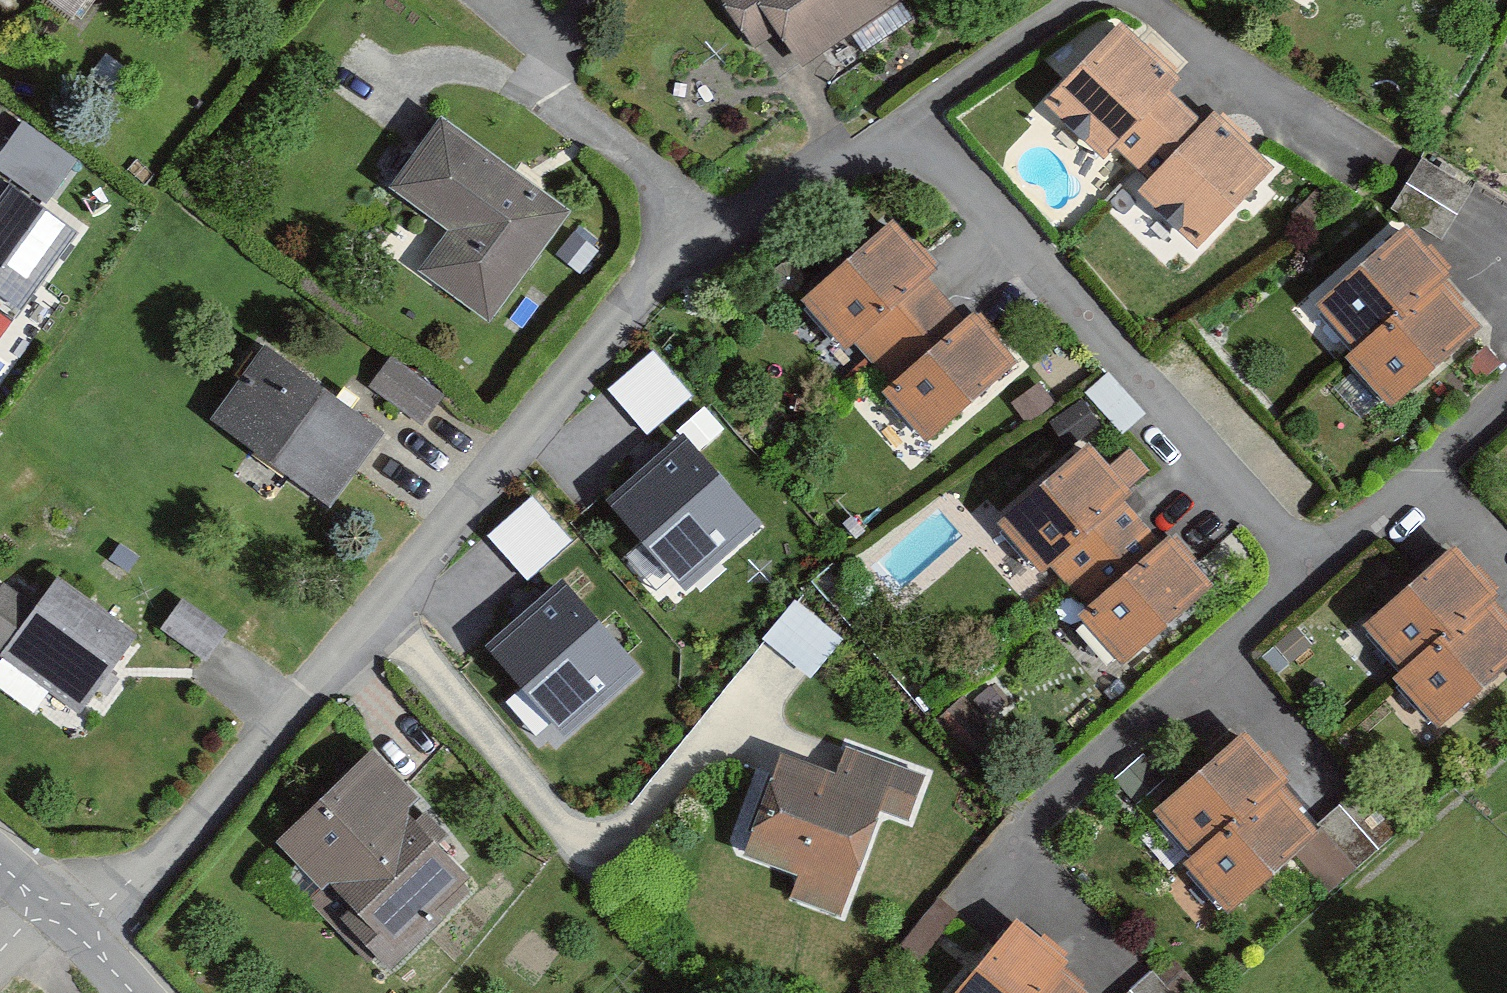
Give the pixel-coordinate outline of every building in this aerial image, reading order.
[(70,13),(80,0),(53,0),(70,13)] [(902,1),(901,0),(731,0),(757,39),(781,23),(807,63),(902,1)] [(1176,79),(1121,27),(1048,103),(1103,155),(1113,144),(1128,158),(1178,105),(1163,92),(1176,79)] [(1198,239),(1266,168),(1212,117),(1202,128),(1178,105),(1128,158),(1153,182),(1145,189),(1198,239)] [(0,157),(0,169),(45,201),(75,158),(24,123),(9,144),(0,157)] [(423,269),(488,315),(562,212),(525,185),(441,126),(432,139),(392,195),(448,234),(423,269)] [(1469,187),(1421,158),(1390,208),(1438,237),(1454,212),(1469,187)] [(0,205),(0,304),(15,315),(76,231),(14,186),(0,205)] [(892,229),(807,306),(844,345),(854,340),(879,368),(947,307),(935,294),(921,278),(930,270),(917,257),(892,229)] [(599,251),(575,231),(556,254),(580,274),(599,251)] [(1320,302),(1358,347),(1434,284),(1443,276),(1405,231),(1320,302)] [(1468,325),(1434,284),(1358,347),(1352,352),(1386,393),(1468,325)] [(882,399),(928,449),(1017,369),(973,320),(966,327),(947,307),(879,368),(895,387),(882,399)] [(356,469),(383,432),(343,403),(334,397),(264,345),(210,418),(329,505),(356,469)] [(1486,346),(1465,364),(1480,382),(1501,364),(1486,346)] [(445,393),(390,353),(368,384),(423,424),(433,409),(445,393)] [(688,398),(651,355),(610,389),(630,413),(647,433),(688,398)] [(1040,382),(1010,402),(1025,424),(1055,404),(1040,382)] [(1101,426),(1083,399),(1050,421),(1068,449),(1101,426)] [(649,548),(682,585),(721,550),(756,520),(687,442),(662,464),(613,508),(649,548)] [(1091,451),(996,532),(1042,586),(1054,575),(1066,589),(1140,526),(1124,508),(1130,503),(1123,494),(1147,474),(1128,451),(1106,469),(1091,451)] [(569,543),(532,500),(491,535),(511,557),(528,578),(569,543)] [(1075,622),(1120,674),(1214,592),(1172,544),(1163,552),(1140,526),(1066,589),(1085,612),(1075,622)] [(140,557),(120,543),(109,559),(129,573),(140,557)] [(1369,624),(1407,669),(1482,606),(1492,598),(1454,553),(1418,583),(1369,624)] [(79,713),(103,681),(137,635),(58,577),(45,595),(36,607),(5,585),(3,583),(0,587),(0,655),(79,713)] [(527,694),(558,730),(599,696),(634,666),(566,587),(491,651),(527,694)] [(227,632),(185,598),(162,625),(204,660),(215,646),(222,638),(227,632)] [(838,637),(797,602),(764,640),(781,655),(805,675),(838,637)] [(1482,606),(1407,669),(1401,674),(1435,715),(1506,655),(1506,636),(1482,606)] [(992,686),(973,700),(987,719),(1006,705),(992,686)] [(992,729),(962,697),(938,719),(968,751),(992,729)] [(1159,810),(1197,855),(1272,791),(1282,783),(1244,738),(1159,810)] [(781,755),(745,852),(803,873),(794,897),(838,913),(878,806),(907,817),(922,777),(846,749),(842,758),(836,775),(781,755)] [(1144,753),(1115,779),(1137,804),(1167,778),(1144,753)] [(369,757),(280,842),(321,885),(329,878),(356,906),(344,918),(390,966),(439,919),(431,911),(466,878),(399,808),(409,798),(369,757)] [(1400,830),(1361,787),(1339,807),(1318,826),(1356,869),(1400,830)] [(1306,832),(1272,791),(1197,855),(1190,860),(1225,901),(1306,832)] [(1060,967),(1066,961),(1022,922),(979,971),(959,992),(1037,992),(1060,967)] [(1156,977),(1170,992),(1180,992),(1194,981),(1176,961),(1156,977)] [(1060,967),(1037,992),(1090,992),(1060,967)] [(1153,973),(1134,989),(1130,992),(1170,992),(1156,977),(1153,973)]
